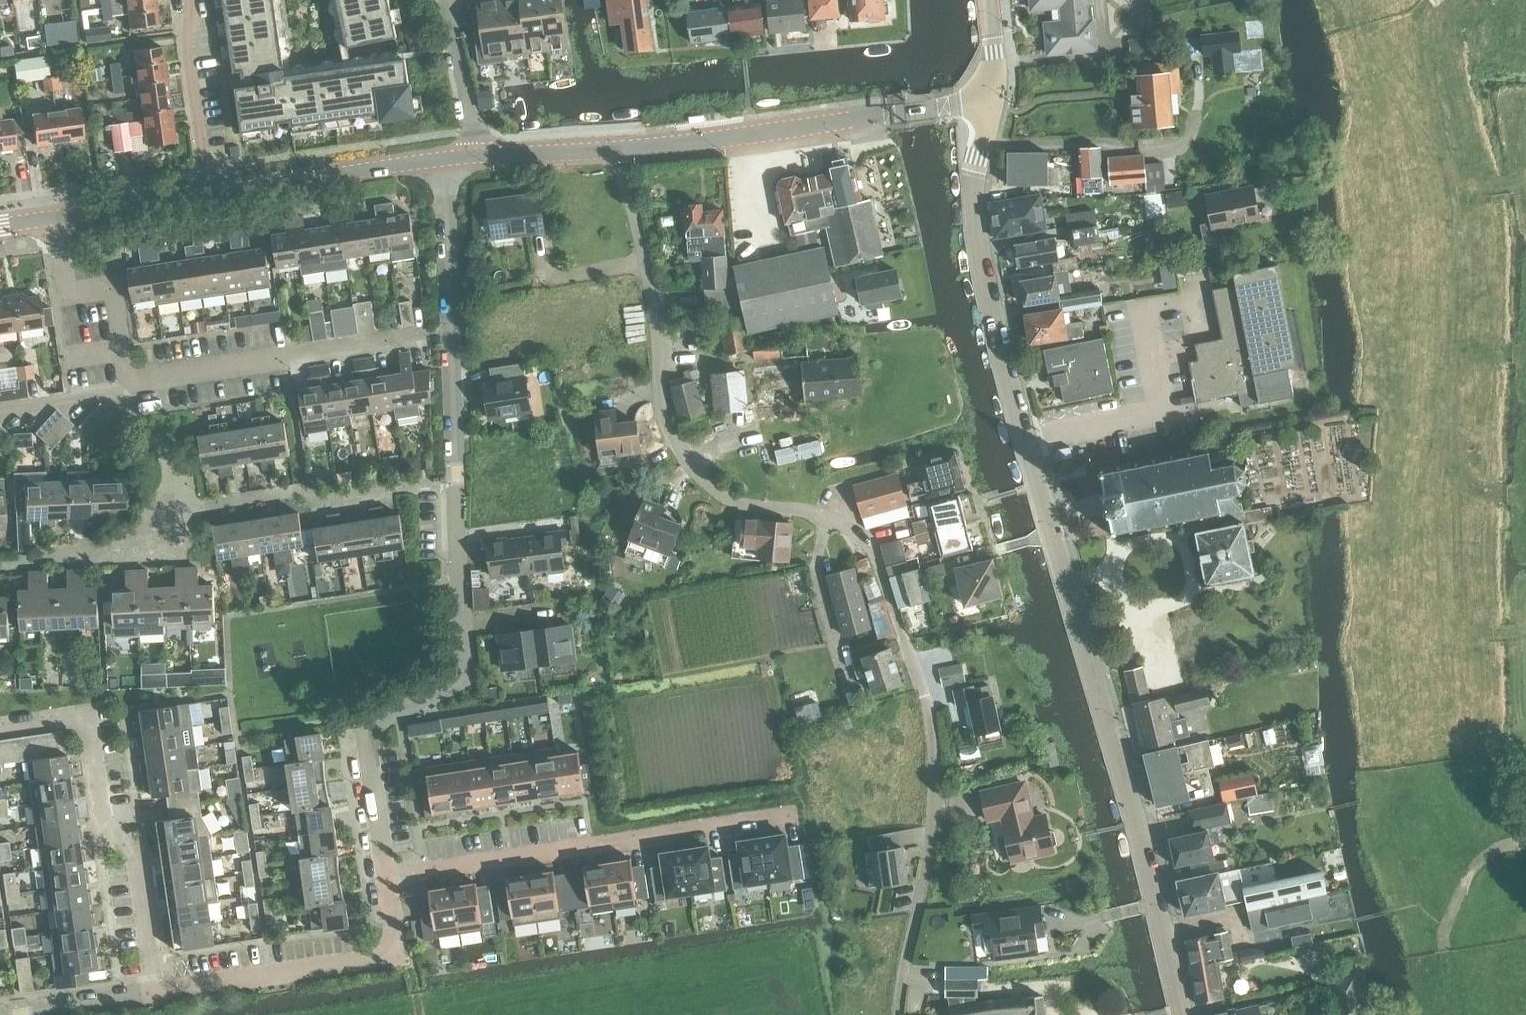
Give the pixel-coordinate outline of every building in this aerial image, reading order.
[(158,24),(155,0),(152,0),(101,7),(101,9),(102,13),(103,20),(113,19),(113,16),(128,14),(130,28),(158,24)] [(275,0),(224,0),(234,72),(241,71),(244,86),(236,88),(242,132),(280,126),(280,122),(290,121),(292,134),(380,122),(416,116),(411,84),(409,84),(406,58),(368,64),(285,76),(275,0)] [(389,0),(338,0),(348,47),(364,44),(397,37),(389,0)] [(475,22),(478,45),(480,55),(484,55),(485,58),(503,55),(504,61),(529,57),(528,52),(521,0),(478,0),(481,22),(475,22)] [(528,52),(547,50),(541,0),(521,0),(528,52)] [(547,50),(549,49),(549,51),(552,53),(564,51),(567,48),(567,47),(568,47),(561,0),(541,0),(547,50)] [(639,49),(651,47),(645,0),(609,0),(612,23),(623,21),(627,51),(639,49)] [(691,42),(765,32),(761,2),(745,4),(745,0),(733,0),(734,6),(687,12),(691,42)] [(768,0),(771,32),(805,28),(803,0),(772,0),(768,0)] [(812,18),(839,15),(838,0),(811,0),(812,18)] [(852,20),(884,18),(884,13),(888,13),(888,4),(882,4),(882,0),(851,0),(852,20)] [(1063,22),(1062,22),(1062,26),(1087,24),(1090,50),(1096,49),(1091,0),(1031,0),(1032,9),(1061,6),(1063,22)] [(98,8),(82,10),(84,29),(85,41),(110,38),(108,25),(90,28),(88,14),(99,13),(98,9),(98,8)] [(77,40),(74,20),(43,23),(46,45),(77,40)] [(1048,54),(1090,50),(1087,24),(1062,26),(1062,22),(1045,24),(1048,54)] [(40,35),(26,37),(28,47),(41,45),(40,35)] [(1242,35),(1203,39),(1205,60),(1213,59),(1215,78),(1238,76),(1236,57),(1244,56),(1242,35)] [(1147,54),(1145,37),(1128,39),(1130,56),(1147,54)] [(134,49),(137,73),(165,70),(161,46),(134,49)] [(41,78),(44,90),(52,89),(50,77),(46,56),(14,61),(17,81),(41,78)] [(1140,65),(1141,75),(1175,73),(1175,75),(1178,74),(1177,61),(1140,65)] [(120,63),(110,63),(112,77),(122,75),(120,63)] [(100,67),(90,68),(91,81),(101,79),(100,67)] [(131,89),(139,88),(140,97),(168,93),(165,70),(137,73),(137,76),(130,77),(131,89)] [(1175,75),(1175,73),(1141,75),(1142,75),(1139,76),(1141,93),(1131,94),(1134,126),(1171,122),(1168,93),(1177,92),(1175,75)] [(59,75),(50,77),(52,89),(62,87),(59,75)] [(122,75),(112,77),(114,92),(124,91),(122,75)] [(116,114),(118,124),(118,125),(172,117),(168,93),(140,97),(142,110),(126,112),(126,106),(115,108),(116,114)] [(491,103),(490,93),(480,94),(481,104),(491,103)] [(84,137),(80,107),(55,111),(60,140),(84,137)] [(36,144),(60,140),(55,111),(31,114),(36,144)] [(118,124),(109,125),(113,150),(131,148),(129,136),(146,134),(147,145),(175,141),(172,117),(118,125),(118,124)] [(12,119),(0,121),(0,149),(16,147),(12,119)] [(1085,192),(1102,191),(1100,148),(1079,149),(1080,176),(1083,176),(1085,192)] [(1060,167),(1047,168),(1047,152),(1009,152),(1009,183),(1047,183),(1047,187),(1060,186),(1060,167)] [(1145,180),(1143,163),(1143,154),(1109,157),(1111,183),(1145,180)] [(828,226),(837,266),(839,265),(883,255),(874,217),(878,211),(875,200),(870,199),(862,201),(855,168),(848,164),(846,155),(831,158),(833,167),(828,174),(802,179),(796,175),(782,178),(778,185),(787,223),(790,222),(792,234),(815,229),(828,226)] [(1254,187),(1254,184),(1204,194),(1209,222),(1200,224),(1205,248),(1217,245),(1215,232),(1262,222),(1258,202),(1268,199),(1265,185),(1254,187)] [(1187,190),(1167,194),(1170,209),(1190,205),(1187,190)] [(1165,191),(1143,194),(1145,215),(1167,212),(1165,191)] [(989,202),(995,237),(1044,229),(1042,218),(1047,217),(1046,208),(1040,209),(1038,194),(989,202)] [(542,227),(537,195),(488,203),(493,235),(542,227)] [(393,202),(384,203),(391,250),(393,261),(416,258),(414,247),(415,246),(410,213),(395,215),(393,202)] [(369,254),(391,250),(384,203),(374,204),(376,218),(363,220),(369,254)] [(726,255),(723,210),(703,211),(703,204),(685,205),(688,251),(702,250),(702,257),(726,255)] [(348,209),(339,210),(340,219),(349,218),(348,209)] [(329,212),(331,225),(318,227),(325,272),(348,268),(346,257),(341,224),(340,219),(339,210),(329,212)] [(300,264),(302,275),(325,272),(318,227),(305,229),(305,225),(303,216),(294,217),(295,227),(301,264),(300,264)] [(272,234),(277,268),(300,264),(301,264),(295,227),(294,217),(284,219),(286,228),(286,232),(272,234)] [(350,222),(341,224),(346,257),(369,254),(363,220),(350,222)] [(1096,221),(1069,226),(1072,244),(1099,240),(1099,237),(1098,231),(1096,221)] [(241,247),(238,226),(228,227),(232,248),(241,247)] [(818,240),(815,229),(792,234),(795,245),(818,240)] [(202,232),(192,234),(194,245),(196,254),(205,253),(202,232)] [(1052,261),(1054,271),(1068,269),(1078,267),(1077,256),(1058,258),(1055,237),(1015,244),(1019,267),(1052,261)] [(157,240),(148,241),(151,261),(157,260),(160,256),(157,240)] [(144,262),(151,261),(148,241),(138,243),(141,259),(144,262)] [(187,255),(196,254),(194,245),(185,246),(187,255)] [(747,332),(795,322),(833,314),(839,312),(825,246),(733,266),(747,332)] [(265,247),(241,251),(248,291),(271,287),(265,247)] [(241,251),(219,254),(225,294),(248,291),(241,251)] [(219,254),(196,258),(203,298),(225,294),(219,254)] [(704,288),(728,286),(726,255),(702,257),(704,288)] [(1173,257),(1161,259),(1163,271),(1175,269),(1173,257)] [(203,298),(196,258),(174,261),(180,301),(203,298)] [(174,261),(151,265),(157,299),(158,305),(180,301),(174,261)] [(1208,357),(1189,361),(1197,402),(1216,399),(1239,394),(1241,406),(1294,395),(1288,368),(1298,366),(1277,264),(1233,272),(1236,284),(1212,289),(1222,339),(1205,342),(1208,357)] [(133,302),(157,299),(151,265),(128,268),(133,302)] [(896,268),(852,278),(854,287),(860,286),(863,303),(865,302),(866,306),(869,308),(880,306),(882,303),(882,299),(902,295),(896,268)] [(1055,275),(1021,280),(1025,303),(1035,302),(1059,298),(1058,294),(1072,292),(1068,269),(1054,271),(1055,275)] [(704,288),(706,308),(738,306),(736,286),(728,286),(704,288)] [(1059,298),(1061,310),(1061,312),(1103,305),(1100,287),(1072,292),(1058,294),(1059,298)] [(39,295),(14,299),(18,329),(44,325),(39,295)] [(18,329),(14,299),(0,301),(0,332),(18,329)] [(376,330),(371,300),(353,303),(354,305),(354,308),(358,333),(376,330)] [(412,300),(400,303),(404,326),(416,324),(412,300)] [(336,336),(358,333),(354,308),(354,305),(332,308),(335,327),(336,336)] [(309,313),(314,340),(328,338),(324,310),(309,313)] [(1065,336),(1063,323),(1061,312),(1061,310),(1027,315),(1031,342),(1065,336)] [(251,314),(235,316),(237,326),(237,327),(241,326),(252,324),(251,314)] [(389,314),(380,315),(382,329),(391,328),(389,314)] [(836,326),(833,314),(795,322),(798,335),(836,326)] [(1083,319),(1063,323),(1065,336),(1065,338),(1086,334),(1083,319)] [(196,333),(208,331),(206,320),(194,322),(196,333)] [(727,355),(749,351),(743,320),(721,325),(727,355)] [(310,326),(297,328),(299,341),(312,339),(310,326)] [(1065,400),(1115,389),(1103,336),(1044,349),(1050,374),(1053,374),(1055,384),(1061,383),(1065,400)] [(401,372),(390,374),(395,408),(396,419),(421,415),(419,404),(431,402),(431,394),(431,369),(427,369),(413,371),(410,352),(398,354),(401,372)] [(373,412),(395,408),(390,374),(378,376),(374,356),(364,358),(373,412)] [(354,359),(357,379),(345,381),(350,415),(373,412),(364,358),(354,359)] [(531,411),(524,362),(490,367),(492,382),(484,384),(490,418),(531,411)] [(329,363),(319,365),(329,427),(352,423),(350,415),(345,381),(332,383),(329,363)] [(32,364),(23,365),(25,378),(26,378),(34,377),(32,364)] [(829,364),(805,369),(810,397),(820,395),(824,413),(864,405),(856,367),(837,371),(836,369),(830,371),(829,364)] [(23,365),(14,366),(16,379),(16,382),(0,384),(0,400),(28,396),(26,378),(25,378),(23,365)] [(306,432),(329,429),(329,427),(319,365),(309,366),(312,386),(299,388),(306,432)] [(714,408),(747,407),(746,367),(713,368),(714,408)] [(671,386),(683,434),(708,427),(696,379),(671,386)] [(78,426),(86,434),(108,410),(100,402),(78,426)] [(35,432),(43,440),(65,416),(57,408),(35,432)] [(616,409),(595,411),(601,455),(640,450),(637,420),(617,422),(616,409)] [(270,414),(261,416),(270,469),(277,467),(275,457),(290,454),(285,421),(271,424),(270,414)] [(74,424),(65,416),(43,440),(52,448),(74,424)] [(253,417),(254,426),(242,428),(247,461),(262,459),(263,470),(270,469),(261,416),(253,417)] [(227,421),(219,423),(227,475),(234,474),(232,464),(247,461),(242,428),(229,430),(227,421)] [(219,466),(221,476),(227,475),(219,423),(210,424),(212,433),(199,435),(204,468),(219,466)] [(1,426),(0,427),(0,444),(10,433),(1,426)] [(779,462),(827,450),(823,435),(775,446),(779,462)] [(1218,446),(1095,470),(1101,503),(1108,535),(1185,520),(1186,526),(1202,523),(1202,524),(1222,520),(1223,525),(1244,522),(1256,520),(1273,517),(1271,506),(1270,505),(1244,510),(1244,508),(1240,491),(1247,480),(1249,479),(1247,467),(1244,468),(1236,461),(1233,451),(1227,447),(1226,444),(1218,446)] [(929,496),(963,487),(954,452),(920,462),(924,479),(908,483),(912,496),(928,492),(929,496)] [(399,464),(398,454),(384,456),(386,466),(399,464)] [(421,468),(418,454),(404,456),(407,470),(421,468)] [(368,477),(366,464),(358,465),(360,478),(368,477)] [(35,470),(13,471),(14,508),(15,508),(17,551),(30,550),(29,519),(39,518),(39,527),(47,527),(45,480),(45,470),(35,470)] [(88,470),(66,471),(67,479),(68,517),(82,516),(82,525),(90,525),(88,478),(89,478),(88,470)] [(338,473),(339,480),(352,478),(351,471),(338,473)] [(855,484),(867,527),(910,515),(898,472),(855,484)] [(124,476),(110,477),(89,478),(88,478),(90,525),(98,525),(98,516),(125,514),(124,476)] [(322,476),(309,478),(310,487),(324,484),(322,476)] [(67,479),(45,480),(47,527),(55,527),(55,518),(68,517),(67,479)] [(933,516),(913,521),(917,534),(966,522),(959,494),(929,502),(933,516)] [(630,539),(626,550),(666,565),(670,554),(672,548),(681,525),(674,521),(660,516),(663,506),(645,499),(629,538),(630,539)] [(385,516),(383,505),(377,506),(385,559),(394,558),(392,549),(405,547),(400,514),(385,516)] [(377,561),(385,559),(377,506),(370,507),(372,518),(357,521),(362,554),(375,551),(377,561)] [(299,512),(278,515),(285,562),(294,561),(291,547),(305,545),(299,512)] [(351,565),(350,556),(362,554),(357,521),(342,523),(341,512),(334,513),(343,566),(351,565)] [(334,567),(343,566),(334,513),(327,514),(329,525),(314,528),(319,560),(332,558),(334,567)] [(578,514),(572,515),(573,529),(571,529),(572,541),(581,540),(578,514)] [(261,551),(274,549),(277,564),(285,562),(278,515),(256,519),(261,551)] [(256,519),(235,522),(242,569),(251,568),(249,553),(261,551),(256,519)] [(762,521),(736,519),(734,543),(760,546),(759,557),(788,559),(792,522),(762,520),(762,521)] [(231,556),(234,570),(242,569),(235,522),(213,525),(218,558),(231,556)] [(917,534),(890,541),(893,551),(919,544),(932,540),(933,544),(939,543),(943,557),(974,548),(966,522),(917,534)] [(1203,529),(1196,530),(1207,582),(1254,573),(1249,550),(1254,549),(1255,549),(1253,539),(1253,537),(1247,539),(1244,522),(1223,525),(1203,529)] [(541,535),(524,537),(528,569),(548,567),(549,571),(564,569),(563,565),(565,565),(562,542),(567,542),(565,530),(541,533),(541,535)] [(489,552),(492,574),(528,569),(524,537),(507,539),(506,537),(482,540),(483,552),(489,552)] [(890,540),(881,543),(888,565),(897,563),(893,551),(890,541),(890,540)] [(856,560),(855,561),(861,581),(869,602),(879,638),(895,633),(883,598),(882,598),(881,594),(868,556),(856,560)] [(1003,595),(993,558),(956,567),(965,605),(1003,595)] [(906,560),(897,563),(888,565),(887,566),(899,608),(929,599),(920,568),(909,571),(906,560)] [(611,563),(601,564),(602,577),(612,576),(611,563)] [(285,564),(276,565),(277,574),(287,573),(285,564)] [(944,564),(925,569),(929,581),(948,576),(944,564)] [(827,573),(844,636),(871,628),(853,565),(827,573)] [(199,567),(187,568),(190,622),(215,620),(214,584),(199,585),(199,567)] [(87,586),(86,568),(77,569),(79,627),(99,626),(98,586),(87,586)] [(176,568),(177,586),(163,587),(165,623),(190,622),(187,568),(176,568)] [(60,628),(79,627),(77,569),(68,569),(68,587),(59,587),(60,628)] [(149,569),(137,570),(140,635),(165,634),(165,623),(163,587),(149,587),(149,569)] [(21,629),(41,628),(39,570),(29,571),(30,589),(20,589),(21,629)] [(49,588),(48,570),(39,570),(41,628),(60,628),(59,587),(49,588)] [(114,613),(105,613),(105,617),(106,634),(114,633),(114,636),(140,635),(137,570),(126,570),(127,588),(112,589),(114,613)] [(612,584),(601,601),(610,606),(620,590),(612,584)] [(481,587),(474,588),(475,608),(490,608),(489,587),(481,587)] [(10,636),(8,596),(0,596),(0,636),(10,636)] [(262,606),(270,605),(268,596),(261,597),(262,606)] [(572,658),(567,626),(535,630),(540,662),(572,658)] [(506,667),(540,662),(535,630),(501,635),(506,667)] [(891,648),(863,657),(874,692),(902,682),(891,648)] [(965,680),(961,662),(939,667),(943,685),(965,680)] [(1143,666),(1125,670),(1132,702),(1150,698),(1143,666)] [(192,669),(192,672),(191,672),(192,685),(227,684),(226,668),(192,669)] [(191,672),(167,673),(168,686),(183,686),(192,685),(191,672)] [(142,688),(168,686),(167,673),(142,674),(142,688)] [(32,678),(20,679),(21,688),(33,688),(32,678)] [(970,700),(977,733),(1000,727),(993,696),(992,696),(989,684),(973,687),(976,699),(970,700)] [(1165,697),(1133,705),(1144,747),(1175,740),(1175,738),(1190,735),(1186,717),(1170,720),(1168,711),(1177,709),(1178,710),(1209,703),(1205,688),(1174,695),(1175,700),(1166,702),(1165,697)] [(496,690),(482,692),(484,705),(498,703),(496,690)] [(572,692),(559,694),(560,703),(573,701),(572,692)] [(135,723),(137,733),(193,724),(190,702),(141,709),(143,722),(135,723)] [(547,702),(526,705),(527,716),(549,712),(547,702)] [(526,705),(504,709),(506,719),(527,716),(526,705)] [(220,707),(222,720),(231,719),(229,706),(220,707)] [(504,709),(483,712),(485,722),(506,719),(504,709)] [(483,712),(462,715),(463,726),(485,722),(483,712)] [(462,715),(441,718),(443,729),(463,726),(462,715)] [(443,731),(443,729),(441,718),(424,721),(426,734),(443,731)] [(223,733),(233,732),(231,719),(222,720),(223,733)] [(138,742),(145,741),(147,753),(196,746),(193,724),(137,733),(138,742)] [(68,754),(64,730),(50,732),(54,756),(68,754)] [(40,758),(54,756),(50,732),(37,734),(40,758)] [(288,762),(324,757),(323,749),(323,741),(322,733),(284,738),(288,762)] [(37,734),(24,736),(27,760),(35,759),(40,758),(37,734)] [(27,760),(24,736),(11,738),(15,762),(27,760)] [(0,740),(0,755),(1,764),(15,762),(11,738),(0,740)] [(1214,791),(1208,768),(1215,766),(1208,739),(1185,744),(1145,753),(1157,804),(1214,791)] [(199,767),(196,746),(147,753),(149,765),(142,766),(143,775),(199,767)] [(555,754),(554,746),(533,749),(540,797),(541,799),(554,797),(554,795),(561,794),(555,754)] [(237,762),(235,748),(226,750),(228,763),(237,762)] [(533,749),(511,753),(519,801),(519,802),(533,800),(533,798),(540,797),(533,749)] [(578,750),(555,754),(561,794),(562,796),(576,794),(575,792),(585,790),(578,750)] [(511,753),(490,756),(497,804),(498,806),(512,804),(511,802),(519,801),(511,753)] [(69,762),(68,754),(54,756),(40,758),(35,759),(27,760),(30,781),(71,775),(75,775),(73,762),(69,762)] [(253,767),(252,755),(243,756),(244,769),(253,767)] [(497,804),(490,756),(469,759),(476,807),(477,809),(490,807),(490,805),(497,804)] [(288,762),(291,786),(326,781),(325,774),(324,766),(324,757),(288,762)] [(469,759),(447,762),(455,810),(455,812),(469,810),(469,808),(476,807),(469,759)] [(447,812),(455,810),(447,762),(426,766),(430,793),(422,794),(426,817),(448,814),(447,812)] [(200,802),(198,790),(203,789),(199,767),(143,775),(144,785),(152,784),(153,796),(167,794),(169,806),(200,802)] [(255,780),(253,767),(244,769),(246,782),(255,780)] [(1252,771),(1221,778),(1226,802),(1257,795),(1252,771)] [(72,784),(71,775),(30,781),(33,803),(74,797),(78,796),(76,783),(72,784)] [(239,777),(226,779),(229,797),(242,795),(239,777)] [(331,805),(330,803),(329,796),(327,789),(326,781),(291,786),(295,810),(331,805)] [(1003,825),(1011,861),(1054,851),(1053,846),(1056,842),(1053,831),(1049,830),(1046,815),(1032,818),(1024,782),(981,792),(987,819),(1003,816),(1005,824),(1003,825)] [(1270,793),(1245,798),(1249,815),(1273,810),(1270,793)] [(242,795),(226,798),(231,806),(244,805),(242,795)] [(33,803),(37,824),(77,818),(81,817),(79,805),(75,805),(74,797),(33,803)] [(8,806),(7,798),(0,799),(0,807),(8,806)] [(202,814),(200,802),(169,806),(170,818),(157,820),(159,832),(151,833),(153,843),(209,835),(213,835),(202,814)] [(260,815),(259,802),(249,803),(251,816),(260,815)] [(1208,858),(1213,857),(1210,844),(1221,841),(1218,828),(1231,826),(1226,802),(1189,810),(1193,833),(1170,838),(1176,865),(1190,862),(1208,858)] [(333,813),(331,805),(295,810),(298,834),(336,829),(334,821),(333,813)] [(8,806),(0,807),(0,817),(9,816),(8,806)] [(262,828),(260,815),(251,816),(253,829),(262,828)] [(37,824),(40,846),(80,840),(80,839),(84,839),(82,826),(78,827),(77,818),(37,824)] [(241,852),(250,851),(247,829),(238,831),(235,831),(238,853),(241,852)] [(298,834),(302,858),(338,853),(337,845),(337,837),(336,829),(298,834)] [(786,833),(762,837),(770,880),(791,877),(791,880),(814,876),(808,842),(788,845),(786,833)] [(154,853),(162,852),(163,863),(212,856),(209,835),(153,843),(154,853)] [(747,884),(770,880),(762,837),(739,841),(741,852),(728,854),(734,888),(747,886),(747,884)] [(85,848),(81,848),(80,840),(40,846),(43,866),(83,861),(87,860),(85,848)] [(11,850),(10,841),(0,843),(0,851),(11,850)] [(709,845),(685,849),(692,893),(714,890),(715,892),(728,890),(722,856),(711,858),(709,845)] [(870,887),(907,881),(903,846),(865,852),(865,853),(873,852),(878,884),(870,885),(870,887)] [(670,896),(692,893),(685,849),(661,853),(663,865),(651,867),(657,901),(670,898),(670,896)] [(0,851),(0,861),(13,859),(11,850),(0,851)] [(267,862),(265,850),(256,851),(258,864),(267,862)] [(338,862),(338,854),(338,853),(302,858),(305,882),(340,877),(339,869),(338,862)] [(215,877),(212,856),(163,863),(165,875),(158,876),(159,886),(215,877)] [(631,858),(607,862),(615,908),(638,905),(637,899),(649,897),(646,874),(634,876),(631,858)] [(242,860),(244,873),(253,872),(251,859),(242,860)] [(43,866),(46,888),(86,882),(90,882),(88,869),(85,869),(83,861),(43,866)] [(269,875),(267,862),(258,864),(260,877),(269,875)] [(587,883),(575,885),(578,907),(592,905),(592,912),(615,908),(607,862),(584,865),(587,883)] [(1244,894),(1238,868),(1179,881),(1180,886),(1182,885),(1183,890),(1182,894),(1182,896),(1183,899),(1184,901),(1186,904),(1187,909),(1185,910),(1186,914),(1223,906),(1223,904),(1245,899),(1248,910),(1327,892),(1323,873),(1274,884),(1275,887),(1244,894)] [(554,870),(530,873),(537,920),(560,917),(558,910),(572,909),(568,886),(557,887),(554,870)] [(246,887),(255,885),(253,872),(244,873),(246,887)] [(509,895),(497,896),(501,920),(514,918),(515,923),(537,920),(530,873),(506,877),(509,895)] [(160,895),(168,894),(169,906),(207,901),(219,899),(215,877),(159,886),(160,895)] [(341,884),(340,877),(305,882),(309,906),(345,901),(343,891),(341,884)] [(88,891),(86,882),(46,888),(49,909),(57,908),(90,903),(93,903),(91,890),(88,891)] [(476,882),(453,885),(460,933),(484,929),(483,922),(494,920),(491,897),(479,899),(476,882)] [(6,885),(7,893),(20,891),(19,883),(6,885)] [(438,936),(460,933),(453,885),(429,889),(432,907),(420,908),(425,940),(438,938),(438,936)] [(813,887),(803,889),(804,898),(814,897),(813,887)] [(22,901),(20,891),(7,893),(8,903),(22,901)] [(1248,910),(1252,931),(1332,913),(1327,892),(1248,910)] [(274,910),(272,897),(263,898),(265,911),(274,910)] [(210,922),(207,901),(169,906),(171,918),(164,919),(165,928),(210,922)] [(350,924),(347,908),(345,901),(309,906),(312,929),(350,924)] [(258,902),(248,903),(248,904),(250,916),(260,915),(258,902)] [(57,908),(60,929),(96,924),(94,912),(91,912),(90,903),(57,908)] [(248,904),(237,906),(238,918),(250,916),(248,904)] [(1040,953),(1037,935),(1045,934),(1042,906),(972,914),(973,927),(985,926),(986,935),(991,935),(994,959),(1040,953)] [(7,915),(9,925),(36,919),(33,909),(7,915)] [(276,923),(274,910),(265,911),(267,924),(276,923)] [(261,928),(260,915),(250,916),(252,929),(261,928)] [(176,949),(213,944),(210,922),(165,928),(167,938),(174,937),(176,949)] [(96,924),(60,929),(63,950),(99,945),(97,933),(94,934),(93,925),(96,924)] [(12,927),(13,936),(27,934),(25,926),(12,927)] [(1217,961),(1233,958),(1231,951),(1228,931),(1185,940),(1197,1003),(1224,998),(1219,974),(1217,961)] [(1313,942),(1311,932),(1292,936),(1294,946),(1313,942)] [(28,944),(27,934),(13,936),(15,945),(28,944)] [(7,937),(0,938),(0,947),(9,946),(7,937)] [(99,946),(99,945),(63,950),(52,952),(57,986),(89,982),(87,970),(99,968),(99,967),(102,967),(100,954),(97,955),(96,946),(99,946)] [(1271,954),(1270,950),(1253,946),(1238,949),(1241,960),(1271,954)] [(31,965),(30,956),(16,958),(17,967),(31,965)] [(945,966),(945,978),(978,979),(983,979),(988,978),(988,966),(945,966)] [(1357,973),(1330,979),(1338,1014),(1366,1014),(1357,973)] [(975,995),(978,995),(978,980),(988,980),(988,978),(983,979),(978,979),(945,978),(945,994),(947,994),(950,1005),(951,1014),(1037,1014),(1044,1014),(1042,994),(995,999),(976,1002),(975,995)] [(1323,997),(1314,999),(1316,1008),(1326,1006),(1323,997)] [(1267,1003),(1229,1011),(1229,1010),(1211,1013),(1211,1014),(1270,1014),(1267,1003)]
